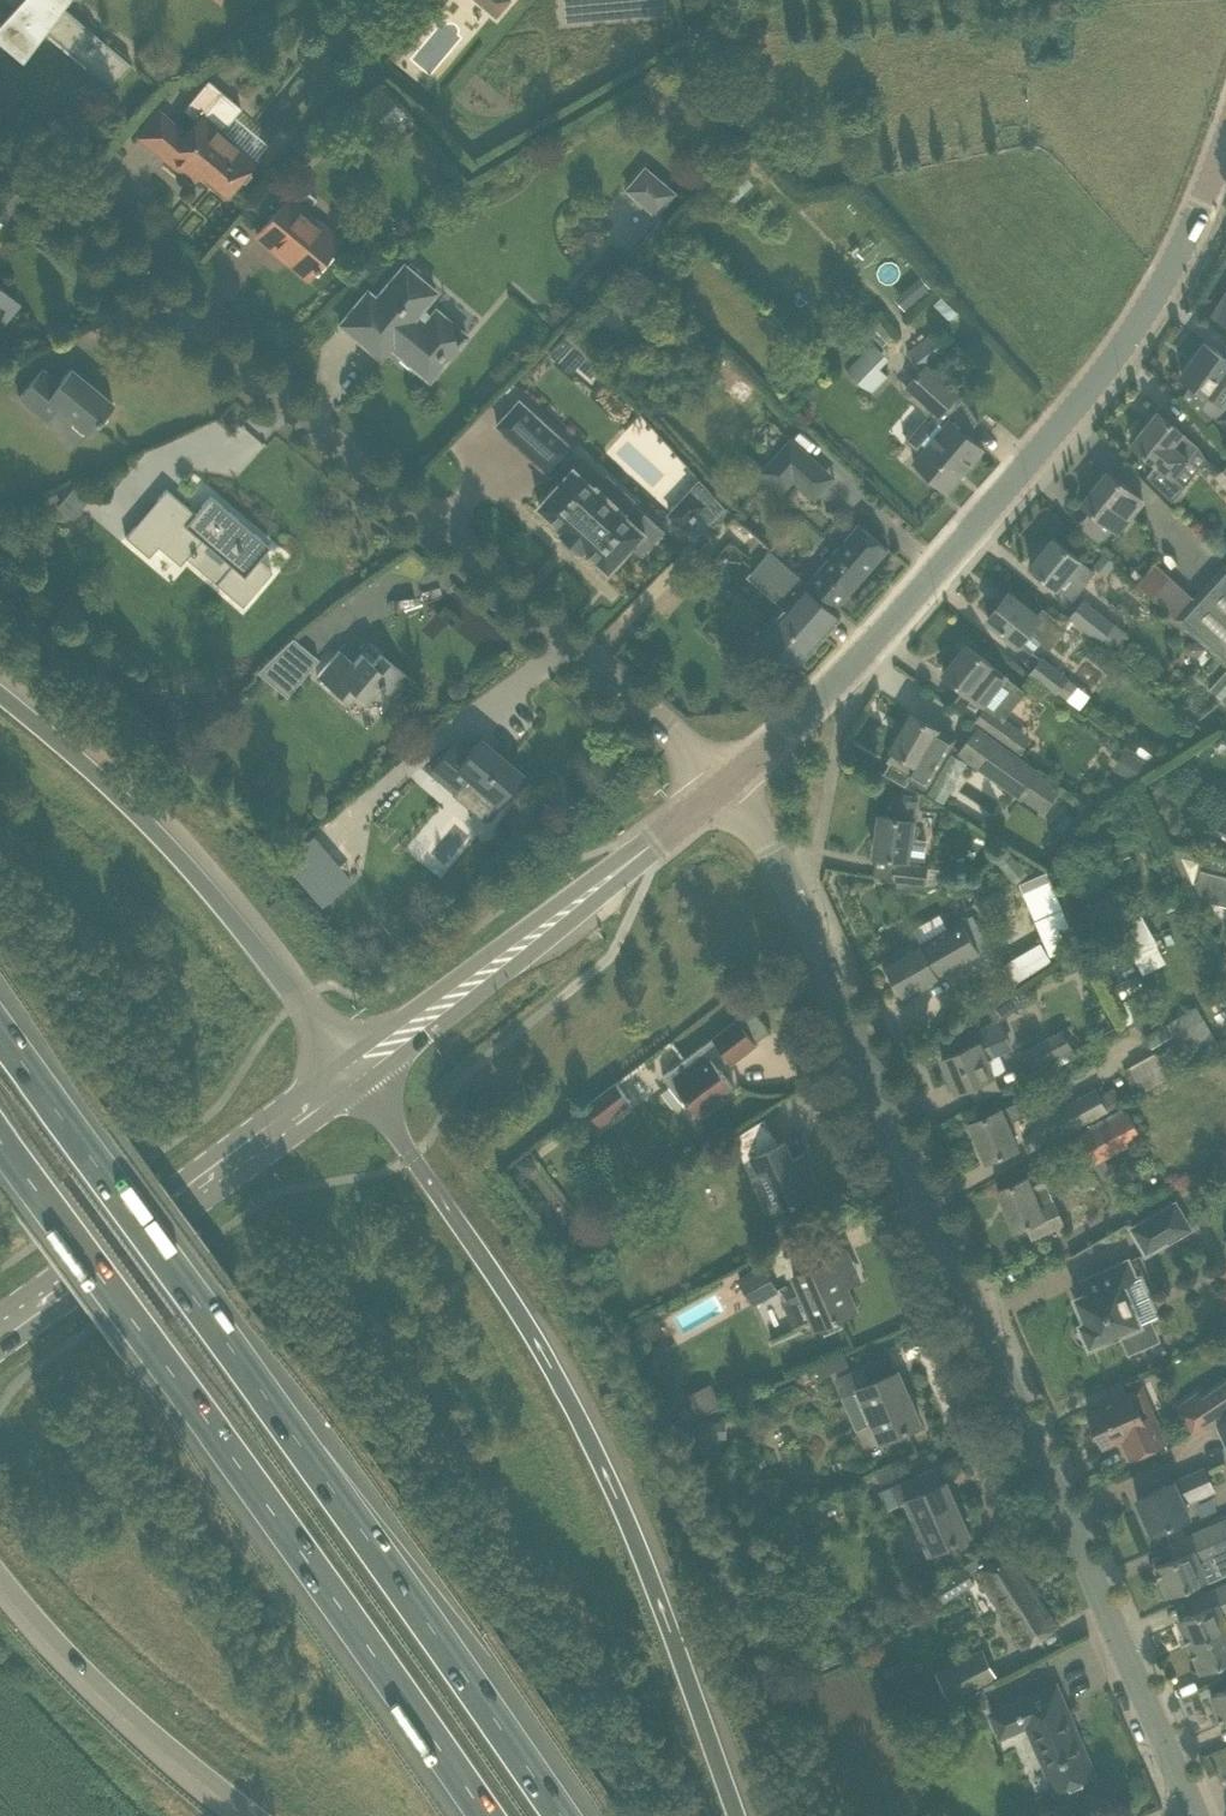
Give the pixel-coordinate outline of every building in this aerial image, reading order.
[(12,3),(0,17),(0,40),(21,58),(44,31),(48,34),(47,36),(84,67),(85,65),(111,87),(132,63),(63,5),(66,0),(8,0),(12,3)] [(507,0),(478,0),(495,14),(507,0)] [(155,117),(139,136),(181,171),(193,181),(201,172),(226,193),(242,175),(255,158),(222,130),(241,108),(237,104),(208,80),(184,109),(197,120),(188,131),(161,109),(155,117)] [(658,217),(678,193),(646,165),(625,189),(658,217)] [(308,277),(342,237),(321,220),(319,223),(289,197),(257,234),(308,277)] [(355,303),(339,322),(367,345),(381,357),(390,346),(422,373),(429,379),(442,363),(469,332),(436,305),(429,313),(422,306),(436,290),(403,263),(376,295),(368,288),(359,298),(355,303)] [(922,278),(910,289),(921,301),(933,290),(922,278)] [(0,286),(0,319),(5,323),(21,304),(0,286)] [(1215,315),(1225,322),(1225,298),(1215,315)] [(921,369),(906,385),(932,409),(939,416),(960,391),(962,390),(932,363),(945,353),(930,334),(907,351),(921,369)] [(1206,422),(1214,415),(1225,428),(1225,357),(1205,342),(1182,374),(1193,382),(1184,397),(1206,422)] [(875,343),(848,370),(863,385),(880,367),(873,360),(882,350),(875,343)] [(719,359),(706,373),(728,393),(733,387),(741,379),(719,359)] [(113,403),(71,368),(58,382),(42,369),(18,397),(47,421),(58,408),(88,433),(113,403)] [(927,415),(907,439),(921,452),(913,461),(930,475),(949,491),(985,448),(968,434),(979,421),(960,391),(939,416),(932,409),(927,415)] [(643,552),(663,530),(637,506),(630,514),(627,510),(628,509),(599,483),(598,485),(568,457),(575,449),(539,415),(521,399),(498,425),(552,475),(555,471),(564,479),(539,505),(564,528),(563,529),(584,549),(586,547),(610,570),(634,544),(643,552)] [(1134,443),(1159,462),(1148,475),(1173,500),(1207,458),(1199,445),(1200,443),(1185,431),(1177,425),(1158,410),(1134,443)] [(816,499),(836,476),(791,436),(761,470),(785,492),(795,480),(816,499)] [(1217,476),(1225,486),(1225,467),(1217,476)] [(1143,499),(1109,471),(1083,502),(1092,510),(1080,523),(1101,541),(1113,528),(1116,531),(1143,499)] [(707,504),(684,529),(694,538),(726,507),(717,497),(706,484),(701,479),(691,489),(707,504)] [(73,486),(57,505),(72,518),(88,499),(73,486)] [(133,527),(126,536),(149,556),(155,549),(158,545),(180,564),(201,539),(231,564),(216,582),(242,605),(272,570),(259,559),(270,545),(211,495),(193,515),(186,510),(189,507),(167,488),(159,496),(159,497),(159,498),(158,498),(158,499),(158,500),(158,501),(159,501),(159,502),(159,503),(160,503),(173,515),(177,518),(157,542),(153,539),(140,527),(139,526),(138,526),(137,526),(136,526),(135,526),(134,526),(133,527)] [(889,548),(871,533),(860,523),(809,581),(838,607),(889,548)] [(1031,566),(1058,587),(1072,599),(1084,584),(1095,571),(1054,537),(1031,566)] [(758,565),(752,572),(772,589),(769,592),(787,607),(761,636),(796,667),(827,633),(838,620),(842,616),(805,584),(808,581),(772,550),(771,549),(758,565)] [(1103,552),(1093,563),(1096,566),(1106,574),(1116,563),(1107,555),(1103,552)] [(1193,597),(1157,563),(1138,583),(1225,664),(1225,562),(1193,597)] [(1020,643),(1021,642),(1032,651),(1044,636),(1054,644),(1068,626),(1044,607),(1038,615),(1010,592),(989,618),(1020,643)] [(1112,650),(1126,633),(1084,600),(1071,617),(1112,650)] [(287,696),(319,659),(293,636),(257,670),(287,696)] [(1026,691),(968,644),(945,672),(986,706),(975,720),(1018,752),(1030,737),(1004,718),(1026,691)] [(395,698),(395,697),(411,679),(380,653),(372,662),(361,653),(353,662),(339,649),(323,668),(317,675),(348,701),(356,692),(367,701),(380,686),(395,698)] [(1091,695),(1068,678),(1043,657),(1031,672),(1056,692),(1057,690),(1080,709),(1091,695)] [(892,761),(885,772),(907,784),(910,779),(926,788),(955,738),(937,728),(938,727),(934,725),(913,713),(893,748),(894,749),(888,759),(892,761)] [(1062,787),(1042,773),(978,727),(960,751),(1024,797),(1044,812),(1062,787)] [(468,777),(497,802),(522,773),(480,737),(468,752),(455,741),(431,769),(457,791),(468,777)] [(912,836),(917,800),(899,797),(897,816),(880,814),(874,854),(898,857),(908,858),(909,856),(926,859),(928,838),(912,836)] [(1067,835),(1078,819),(1066,811),(1056,827),(1067,835)] [(1218,826),(1225,833),(1225,817),(1218,826)] [(1172,846),(1188,884),(1200,879),(1206,894),(1225,899),(1225,860),(1172,846)] [(928,866),(896,862),(893,878),(925,883),(928,866)] [(1021,883),(1050,954),(1076,943),(1051,885),(1058,882),(1053,871),(1047,873),(1046,872),(1021,883)] [(1140,906),(1114,920),(1134,957),(1159,942),(1140,906)] [(905,998),(926,986),(939,978),(937,975),(990,946),(972,915),(961,921),(920,944),(918,941),(884,960),(905,998)] [(1040,944),(1005,964),(1015,982),(1050,962),(1040,944)] [(1196,1005),(1166,1022),(1145,1035),(1152,1047),(1173,1034),(1191,1064),(1221,1046),(1196,1005)] [(700,1113),(716,1102),(735,1087),(718,1065),(729,1057),(732,1062),(757,1043),(738,1018),(663,1075),(682,1100),(687,1096),(700,1113)] [(969,1045),(942,1057),(956,1090),(979,1081),(993,1074),(1006,1068),(1000,1053),(1014,1047),(1002,1018),(995,1022),(987,1025),(965,1034),(969,1045)] [(1061,1029),(1023,1050),(1034,1070),(1071,1049),(1061,1029)] [(1156,1051),(1124,1068),(1137,1094),(1170,1077),(1156,1051)] [(617,1082),(586,1105),(601,1124),(631,1101),(617,1082)] [(1064,1133),(1118,1103),(1110,1088),(1097,1095),(1094,1089),(1052,1112),(1064,1133)] [(986,1160),(1008,1150),(1019,1146),(1009,1122),(1031,1113),(1025,1098),(970,1122),(986,1160)] [(1125,1112),(1075,1140),(1089,1165),(1139,1137),(1125,1112)] [(784,1207),(799,1200),(821,1190),(805,1153),(794,1157),(786,1140),(751,1156),(758,1174),(767,1170),(784,1207)] [(527,1153),(514,1163),(524,1176),(537,1166),(527,1153)] [(1032,1236),(1055,1227),(1063,1224),(1053,1200),(1047,1185),(1054,1182),(1049,1169),(1028,1177),(1028,1176),(998,1189),(1015,1228),(1027,1223),(1032,1236)] [(643,1196),(629,1204),(635,1214),(649,1205),(643,1196)] [(1175,1205),(1135,1228),(1148,1249),(1188,1226),(1175,1205)] [(825,1260),(794,1273),(817,1326),(836,1318),(858,1308),(848,1285),(860,1280),(854,1267),(847,1250),(825,1260)] [(1088,1343),(1089,1342),(1090,1345),(1122,1331),(1130,1350),(1158,1338),(1132,1280),(1135,1279),(1127,1260),(1106,1269),(1084,1279),(1085,1282),(1087,1281),(1091,1290),(1076,1296),(1086,1320),(1081,1323),(1082,1325),(1080,1326),(1079,1327),(1078,1329),(1077,1330),(1076,1332),(1076,1334),(1076,1336),(1077,1338),(1078,1340),(1079,1341),(1081,1342),(1083,1343),(1084,1343),(1086,1343),(1088,1343)] [(740,1277),(754,1303),(779,1289),(765,1264),(740,1277)] [(882,1439),(900,1432),(922,1422),(899,1369),(894,1371),(888,1357),(838,1378),(845,1394),(860,1387),(882,1439)] [(1176,1406),(1193,1431),(1225,1409),(1225,1380),(1201,1396),(1197,1391),(1176,1406)] [(1104,1445),(1110,1443),(1122,1437),(1131,1457),(1166,1442),(1153,1413),(1144,1417),(1132,1391),(1088,1410),(1104,1445)] [(1216,1422),(1225,1445),(1225,1418),(1216,1422)] [(1153,1532),(1191,1515),(1185,1502),(1215,1489),(1205,1467),(1137,1497),(1153,1532)] [(930,1551),(948,1543),(970,1533),(947,1481),(943,1483),(936,1468),(894,1486),(900,1502),(907,1499),(930,1551)] [(1191,1533),(1169,1543),(1175,1556),(1155,1565),(1168,1593),(1190,1583),(1207,1576),(1199,1557),(1224,1546),(1214,1523),(1191,1533)] [(1057,1625),(1011,1551),(987,1566),(977,1573),(980,1577),(1023,1646),(1057,1625)] [(980,1556),(934,1584),(944,1599),(980,1577),(977,1573),(987,1566),(980,1556)] [(1225,1630),(1225,1622),(1223,1615),(1225,1614),(1225,1583),(1192,1597),(1198,1611),(1179,1619),(1190,1645),(1225,1630)] [(1190,1645),(1201,1671),(1225,1661),(1225,1664),(1225,1630),(1190,1645)] [(945,1666),(934,1672),(936,1677),(947,1699),(949,1702),(960,1696),(963,1694),(985,1684),(970,1654),(949,1665),(945,1666)] [(1056,1789),(1073,1782),(1095,1772),(1056,1684),(991,1712),(1001,1735),(1028,1723),(1056,1789)] [(983,1687),(961,1697),(969,1714),(990,1704),(983,1687)] [(1212,1695),(1224,1723),(1225,1722),(1225,1689),(1212,1695)]
